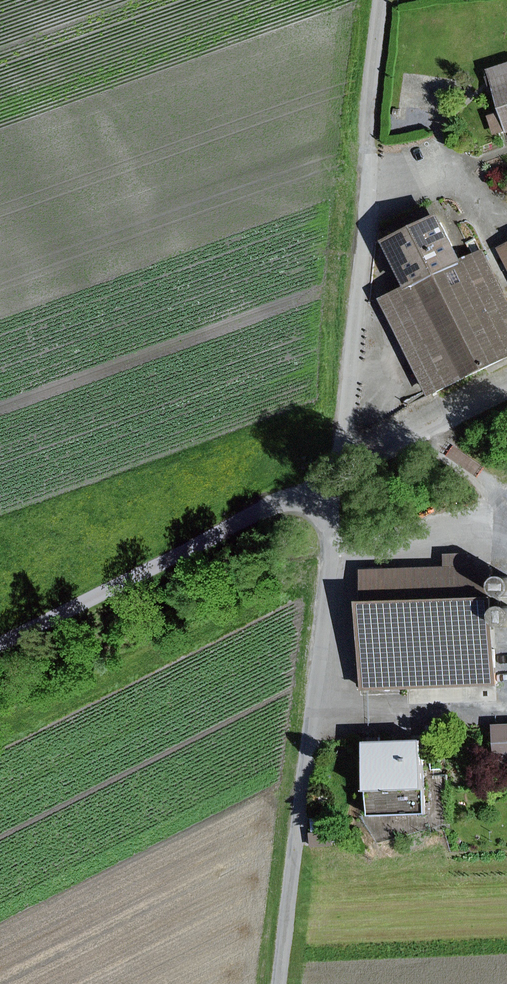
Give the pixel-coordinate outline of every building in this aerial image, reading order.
[(489,81),(506,131),(506,75),(489,81)] [(433,214),(376,239),(397,285),(454,260),(433,214)] [(490,250),(506,285),(506,241),(490,250)] [(380,299),(424,394),(506,356),(506,304),(482,251),(380,299)] [(489,565),(358,568),(361,688),(492,685),(489,565)] [(489,724),(490,762),(506,762),(506,723),(489,724)] [(415,739),(355,742),(359,814),(418,812),(415,739)]
